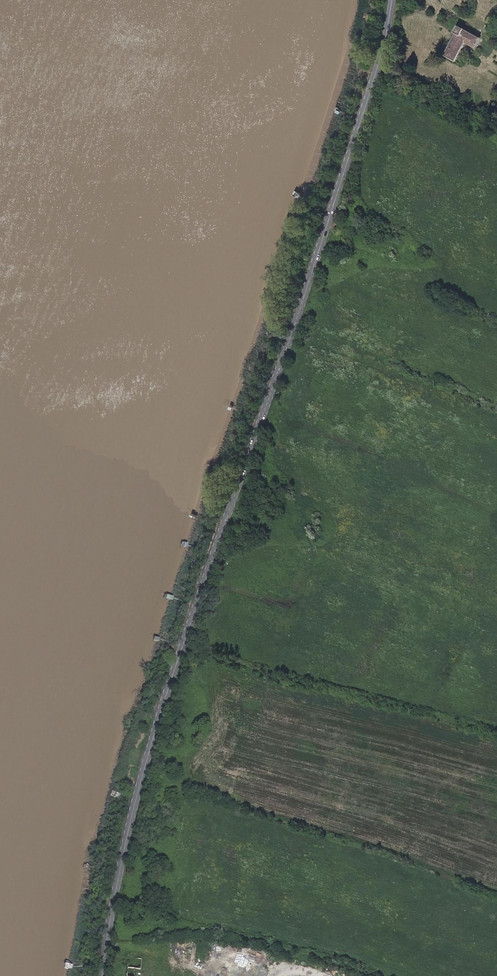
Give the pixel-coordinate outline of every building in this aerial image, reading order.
[(480,39),(458,27),(455,33),(457,34),(445,56),(456,61),(465,43),(475,48),(480,39)] [(110,795),(117,800),(120,795),(112,791),(110,795)]
